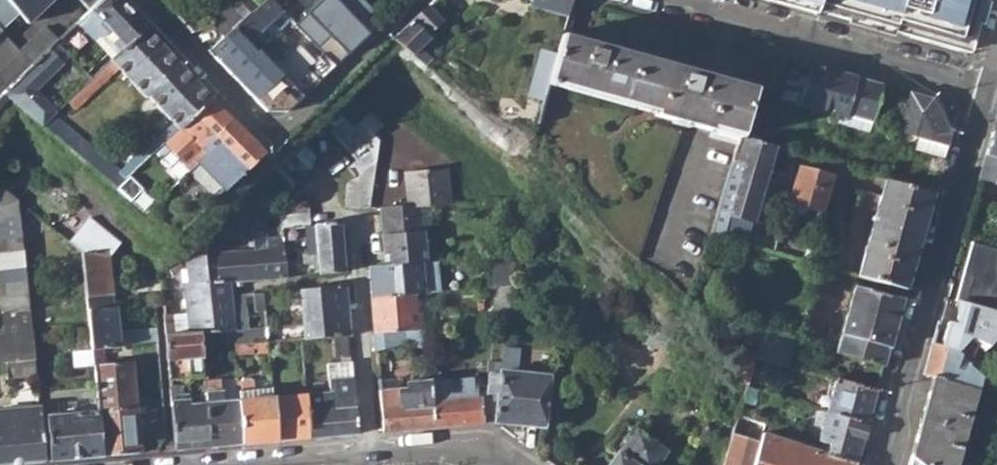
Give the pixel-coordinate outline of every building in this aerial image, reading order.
[(18,14),(18,13),(18,12),(6,0),(0,0),(0,29),(18,14)] [(18,12),(18,13),(18,14),(27,21),(40,10),(41,11),(45,8),(43,6),(51,0),(6,0),(18,12)] [(120,51),(145,27),(120,0),(99,0),(88,10),(78,20),(90,34),(103,23),(117,38),(112,43),(120,51)] [(88,10),(99,0),(79,0),(88,10)] [(223,38),(234,28),(258,6),(252,0),(242,0),(213,27),(223,38)] [(264,44),(256,36),(282,11),(272,0),(264,0),(258,6),(234,28),(256,52),(258,50),(264,57),(285,80),(301,97),(325,74),(305,52),(297,59),(285,50),(277,57),(264,44)] [(292,2),(300,11),(312,0),(295,0),(292,2)] [(359,22),(372,9),(363,0),(339,0),(359,22)] [(567,18),(572,0),(529,0),(531,0),(534,9),(567,18)] [(814,14),(816,10),(820,0),(766,0),(814,14)] [(816,10),(959,52),(963,41),(971,43),(984,0),(820,0),(816,10)] [(394,37),(415,56),(429,38),(426,36),(441,21),(428,5),(394,37)] [(290,19),(282,11),(256,36),(264,44),(290,19)] [(362,26),(369,33),(375,27),(368,21),(362,26)] [(120,51),(111,59),(117,66),(146,97),(148,95),(181,65),(145,27),(120,51)] [(209,51),(232,76),(256,52),(234,28),(223,38),(209,51)] [(5,90),(31,65),(0,31),(0,95),(5,90)] [(710,138),(737,145),(740,137),(752,90),(561,37),(555,55),(547,84),(553,87),(554,81),(656,111),(656,115),(711,132),(710,138)] [(11,96),(39,124),(50,115),(56,109),(37,89),(72,57),(57,40),(31,65),(5,90),(11,96)] [(238,83),(264,57),(258,50),(256,52),(232,76),(238,83)] [(493,122),(527,151),(547,84),(555,55),(541,52),(532,82),(510,85),(493,122)] [(72,108),(117,66),(111,59),(90,77),(65,101),(72,108)] [(836,111),(869,121),(879,86),(807,64),(804,75),(788,70),(779,100),(835,116),(836,111)] [(76,156),(114,189),(124,180),(126,178),(154,152),(163,143),(181,126),(212,97),(181,65),(148,95),(173,122),(117,173),(86,146),(76,156)] [(301,97),(285,80),(259,105),(266,113),(285,112),(301,97)] [(11,96),(5,90),(0,95),(0,107),(11,96)] [(928,98),(909,93),(898,133),(946,147),(949,136),(928,98)] [(181,126),(163,143),(154,152),(168,167),(177,158),(189,171),(197,163),(207,154),(201,148),(232,118),(212,97),(181,126)] [(344,205),(367,206),(380,137),(374,131),(362,119),(346,103),(326,123),(358,158),(348,168),(355,175),(347,183),(344,205)] [(362,119),(374,131),(383,121),(371,109),(362,119)] [(996,184),(996,112),(978,179),(996,184)] [(39,124),(76,156),(86,146),(50,115),(39,124)] [(207,154),(197,163),(203,168),(224,190),(264,152),(232,118),(201,148),(207,154)] [(946,147),(898,133),(895,144),(943,158),(946,147)] [(723,226),(744,234),(756,201),(764,204),(768,189),(760,186),(774,147),(740,137),(737,145),(710,229),(721,232),(723,226)] [(276,187),(280,227),(309,224),(307,199),(290,200),(284,192),(310,168),(315,154),(306,143),(265,175),(276,187)] [(196,176),(203,168),(197,163),(189,171),(176,183),(186,192),(199,179),(196,176)] [(401,168),(405,203),(447,200),(444,165),(401,168)] [(789,200),(821,210),(830,179),(831,175),(800,165),(789,200)] [(124,180),(114,189),(128,201),(139,190),(126,178),(124,180)] [(880,194),(928,208),(933,193),(885,179),(880,194)] [(5,360),(35,358),(20,200),(0,183),(0,275),(6,333),(0,334),(0,361),(5,360)] [(857,275),(905,289),(928,208),(880,194),(857,275)] [(381,210),(385,265),(414,263),(414,261),(421,260),(417,204),(447,202),(447,200),(405,203),(405,207),(381,210)] [(258,209),(253,224),(264,223),(266,211),(258,209)] [(81,252),(87,307),(109,306),(107,293),(113,292),(108,257),(119,244),(90,217),(70,242),(81,252)] [(340,222),(314,224),(316,246),(317,263),(313,264),(314,274),(344,271),(340,222)] [(266,248),(264,223),(253,224),(255,248),(258,277),(285,276),(282,248),(282,245),(266,248)] [(282,245),(282,248),(316,246),(314,224),(309,224),(280,227),(282,245)] [(756,243),(806,258),(809,248),(758,233),(756,243)] [(996,312),(996,249),(970,242),(955,301),(996,312)] [(183,282),(188,331),(199,330),(212,329),(207,280),(205,252),(204,246),(186,250),(188,282),(183,282)] [(205,252),(207,280),(229,279),(230,280),(258,277),(255,248),(205,252)] [(371,296),(414,292),(415,292),(438,290),(436,262),(414,263),(385,265),(368,267),(371,296)] [(490,266),(492,285),(493,285),(509,284),(511,264),(490,266)] [(212,329),(232,328),(234,328),(233,323),(231,294),(230,280),(229,279),(207,280),(212,329)] [(489,321),(504,327),(507,302),(509,284),(493,285),(489,321)] [(836,348),(885,362),(903,300),(854,284),(836,348)] [(299,289),(303,337),(348,333),(345,286),(299,289)] [(114,301),(113,292),(107,293),(109,306),(115,305),(115,306),(120,306),(120,301),(114,301)] [(246,293),(248,311),(265,309),(263,292),(246,293)] [(371,296),(373,331),(408,328),(407,313),(416,312),(414,292),(371,296)] [(955,350),(957,342),(996,352),(996,347),(996,312),(955,301),(943,347),(955,350)] [(503,345),(550,350),(552,332),(507,302),(504,327),(503,345)] [(87,307),(91,347),(103,346),(119,345),(119,343),(127,342),(127,336),(118,337),(115,306),(115,305),(109,306),(87,307)] [(240,323),(233,323),(234,328),(232,328),(233,342),(242,342),(240,323)] [(250,329),(251,341),(268,340),(267,331),(266,327),(250,329)] [(373,331),(375,350),(426,345),(424,327),(408,328),(373,331)] [(267,331),(268,340),(286,338),(285,329),(267,331)] [(187,356),(189,376),(203,375),(199,330),(188,331),(164,333),(166,358),(187,356)] [(977,390),(963,386),(965,378),(954,374),(956,367),(980,374),(955,350),(943,347),(931,344),(923,374),(933,377),(910,455),(923,464),(955,464),(977,390)] [(96,398),(98,409),(135,405),(130,359),(105,362),(103,346),(91,347),(96,398)] [(5,360),(7,376),(36,374),(35,358),(5,360)] [(305,393),(309,437),(356,433),(350,360),(327,361),(329,391),(305,393)] [(495,421),(543,426),(548,376),(500,372),(500,375),(488,374),(486,383),(485,392),(496,392),(495,421)] [(428,379),(431,427),(495,421),(496,392),(485,392),(486,383),(475,382),(475,375),(428,379)] [(826,409),(868,422),(877,389),(836,377),(826,409)] [(378,390),(381,431),(431,427),(428,379),(406,381),(406,387),(378,390)] [(739,413),(747,416),(757,386),(747,383),(739,413)] [(239,398),(243,443),(276,440),(273,396),(272,389),(249,390),(248,385),(237,387),(239,398)] [(205,402),(210,446),(243,443),(239,398),(222,399),(222,388),(204,390),(205,402)] [(170,394),(175,449),(210,446),(205,402),(189,403),(187,393),(170,394)] [(273,396),(276,440),(309,437),(305,393),(273,396)] [(78,400),(79,411),(98,409),(96,398),(78,400)] [(98,409),(102,455),(140,452),(135,405),(98,409)] [(0,410),(0,464),(2,464),(45,461),(39,406),(0,410)] [(812,421),(822,424),(826,409),(817,406),(812,421)] [(102,455),(98,409),(79,411),(45,414),(49,460),(87,457),(102,455)] [(868,422),(826,409),(822,424),(818,437),(823,439),(827,448),(826,454),(856,463),(868,422)] [(762,434),(765,421),(747,416),(739,413),(723,464),(753,464),(762,434)] [(668,449),(636,426),(608,464),(658,464),(668,449)] [(856,463),(826,454),(762,434),(753,464),(856,464),(856,463)] [(910,455),(907,464),(923,464),(910,455)]
